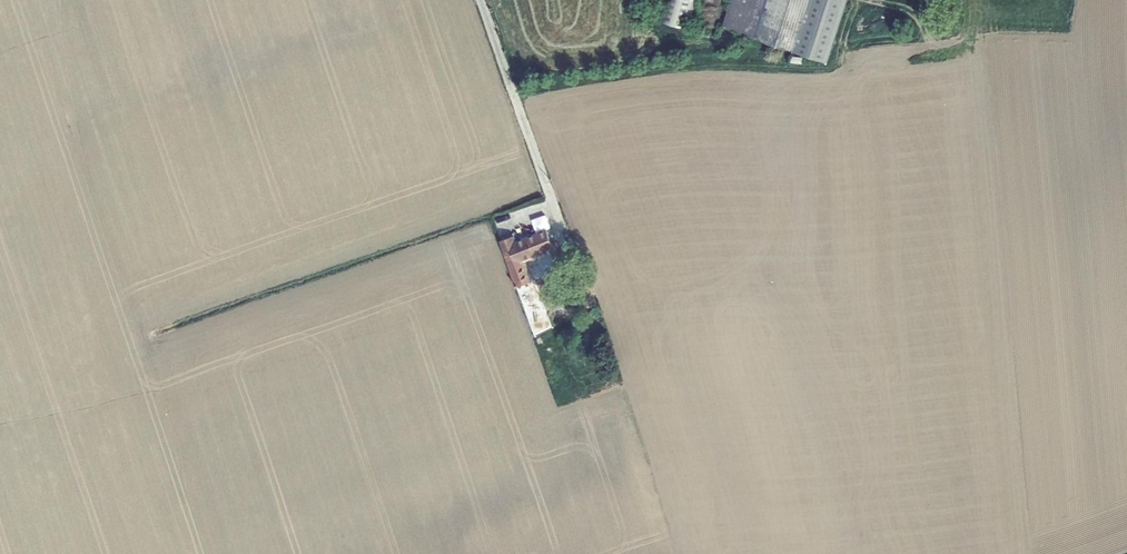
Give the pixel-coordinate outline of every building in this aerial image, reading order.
[(660,19),(689,28),(697,0),(665,0),(660,19)] [(722,26),(748,35),(755,37),(794,49),(809,0),(730,0),(722,26)] [(521,253),(507,258),(516,285),(535,279),(530,268),(538,265),(536,260),(553,253),(551,248),(554,247),(554,246),(547,228),(527,236),(527,237),(516,241),(521,253)] [(521,253),(516,241),(514,235),(500,240),(507,258),(521,253)] [(557,245),(554,246),(554,247),(551,248),(553,253),(559,252),(557,245)] [(535,305),(538,315),(539,316),(547,314),(543,303),(535,305)] [(538,315),(535,305),(535,304),(524,307),(527,317),(532,329),(537,327),(534,321),(532,322),(531,318),(538,315)]
